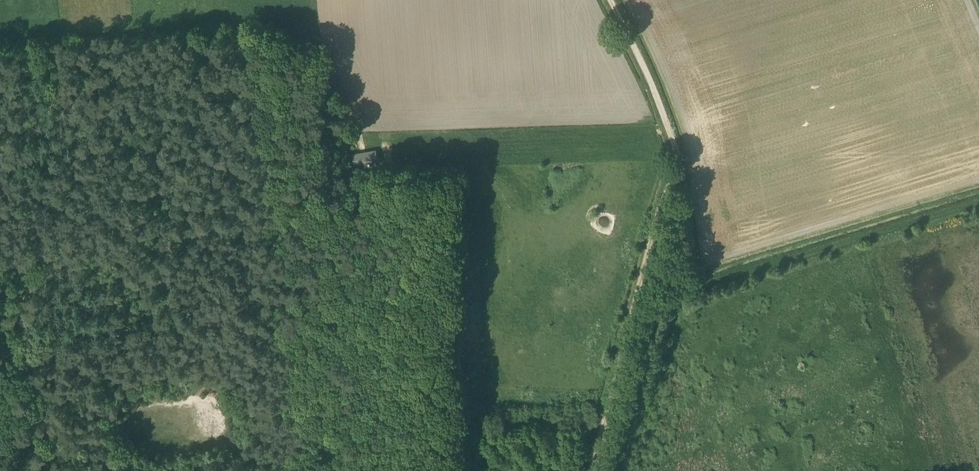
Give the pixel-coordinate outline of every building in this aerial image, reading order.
[(376,159),(376,158),(373,148),(350,154),(353,165),(376,159)]
